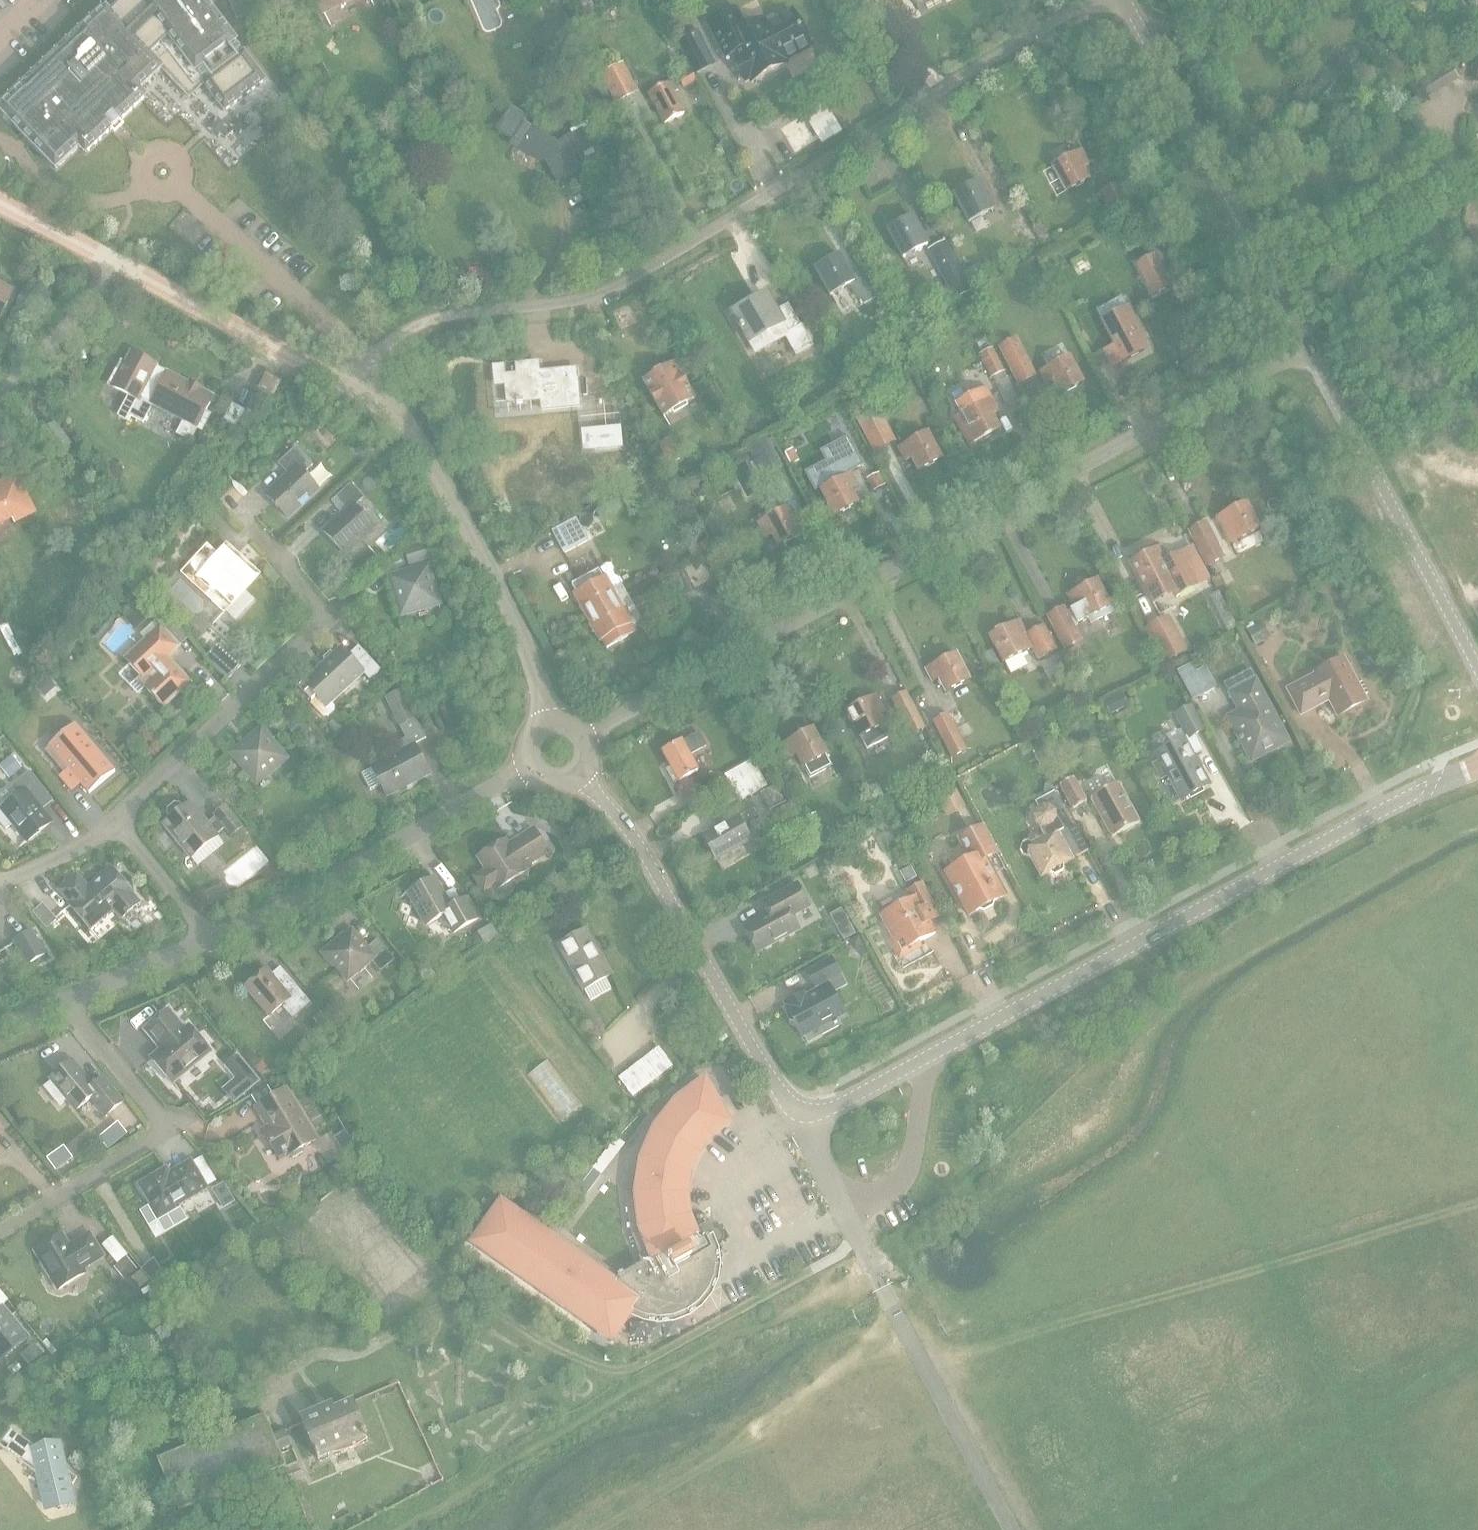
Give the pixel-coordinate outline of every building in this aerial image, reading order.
[(0,109),(0,111),(29,142),(55,170),(74,152),(75,150),(78,148),(85,155),(109,132),(115,127),(120,121),(142,101),(145,98),(139,91),(161,69),(189,98),(204,84),(224,111),(264,81),(243,53),(242,53),(234,43),(235,42),(204,0),(124,0),(109,13),(105,10),(0,109)] [(240,0),(225,0),(234,24),(248,19),(240,0)] [(322,14),(349,0),(315,0),(322,14)] [(1476,18),(1477,16),(1477,0),(1465,0),(1476,18)] [(765,16),(747,26),(736,5),(706,21),(725,59),(734,54),(736,57),(731,60),(744,84),(749,82),(750,85),(789,64),(788,61),(813,48),(792,8),(768,20),(765,16)] [(677,43),(694,75),(708,68),(707,67),(716,62),(699,31),(677,43)] [(1417,77),(1429,97),(1459,79),(1446,59),(1417,77)] [(623,64),(602,75),(615,102),(637,91),(623,64)] [(678,79),(683,88),(696,81),(691,72),(678,79)] [(649,94),(665,125),(684,115),(672,94),(678,91),(672,82),(649,94)] [(582,132),(555,146),(554,144),(525,126),(528,121),(510,110),(497,131),(514,142),(514,143),(542,161),(544,159),(557,183),(579,171),(571,155),(589,146),(582,132)] [(1080,151),(1052,166),(1066,193),(1089,181),(1082,168),(1088,166),(1080,151)] [(1100,192),(1111,213),(1133,202),(1122,181),(1100,192)] [(954,196),(969,225),(993,211),(978,183),(954,196)] [(887,231),(902,260),(927,247),(912,218),(887,231)] [(936,246),(929,249),(936,264),(944,260),(950,256),(943,242),(936,246)] [(1155,255),(1136,265),(1152,295),(1171,285),(1155,255)] [(862,272),(850,278),(839,257),(815,270),(829,297),(849,286),(861,307),(876,298),(862,272)] [(962,278),(948,285),(955,300),(969,292),(962,278)] [(14,292),(0,285),(0,318),(14,292)] [(750,305),(733,314),(755,352),(784,335),(795,354),(811,345),(788,304),(776,311),(769,299),(752,309),(750,305)] [(1127,308),(1101,322),(1115,346),(1103,352),(1112,368),(1145,350),(1139,337),(1141,335),(1127,308)] [(1000,348),(1019,384),(1033,376),(1014,341),(1000,348)] [(978,355),(1006,408),(1018,402),(1002,372),(1005,371),(992,347),(978,355)] [(127,421),(155,368),(156,366),(131,353),(113,387),(128,395),(117,416),(127,421)] [(1061,396),(1083,384),(1068,357),(1040,372),(1047,386),(1053,382),(1061,396)] [(642,380),(663,417),(696,398),(675,361),(642,380)] [(517,376),(505,377),(507,404),(541,400),(542,411),(578,407),(575,371),(530,375),(529,365),(516,367),(517,376)] [(155,368),(127,421),(128,422),(131,416),(141,422),(153,399),(187,417),(184,422),(197,428),(209,404),(198,398),(201,392),(155,368)] [(261,388),(272,394),(278,384),(266,378),(261,388)] [(955,418),(969,445),(999,429),(992,416),(998,413),(985,389),(957,403),(963,413),(955,418)] [(850,408),(874,453),(896,441),(872,396),(850,408)] [(621,426),(581,430),(583,452),(623,448),(621,426)] [(919,471),(941,459),(927,433),(899,448),(906,461),(912,458),(919,471)] [(682,458),(671,438),(659,445),(670,465),(682,458)] [(752,454),(763,475),(780,466),(769,445),(752,454)] [(265,495),(287,519),(318,490),(303,474),(312,466),(295,448),(277,464),(287,474),(265,495)] [(821,489),(835,516),(857,504),(850,491),(856,488),(849,474),(821,489)] [(324,532),(345,555),(373,529),(353,507),(364,497),(351,483),(331,501),(343,514),(324,532)] [(0,490),(0,525),(15,520),(8,508),(23,501),(13,484),(0,490)] [(1217,518),(1231,545),(1260,531),(1245,503),(1217,518)] [(778,547),(800,535),(786,508),(758,523),(765,536),(771,533),(778,547)] [(552,531),(564,553),(587,541),(575,519),(552,531)] [(1191,531),(1208,566),(1224,557),(1206,523),(1191,531)] [(404,550),(409,566),(433,559),(428,543),(404,550)] [(223,613),(258,575),(226,545),(211,561),(200,551),(179,573),(223,613)] [(1180,555),(1169,561),(1161,546),(1132,562),(1152,601),(1173,591),(1175,595),(1196,585),(1180,555)] [(390,578),(401,615),(437,604),(427,567),(390,578)] [(588,618),(628,596),(623,587),(619,589),(618,587),(611,590),(604,577),(603,578),(598,570),(571,585),(576,593),(575,594),(588,618)] [(1088,618),(1091,623),(1113,611),(1097,581),(1068,596),(1075,609),(1065,614),(1063,610),(1049,617),(1065,647),(1079,640),(1072,627),(1088,618)] [(628,596),(588,618),(601,642),(602,641),(607,649),(635,633),(631,625),(641,619),(628,596)] [(1044,625),(1026,634),(1019,622),(989,637),(1003,664),(1032,649),(1038,660),(1057,650),(1044,625)] [(180,691),(183,694),(191,687),(188,683),(189,683),(166,658),(178,647),(156,623),(142,636),(146,640),(124,660),(147,684),(143,688),(162,708),(180,691)] [(1151,632),(1166,660),(1183,651),(1169,623),(1151,632)] [(204,658),(228,679),(240,666),(216,644),(204,658)] [(369,680),(379,670),(358,647),(347,656),(339,648),(302,682),(316,698),(312,701),(312,706),(322,717),(327,717),(333,711),(333,707),(331,704),(363,674),(369,680)] [(948,693),(970,681),(956,654),(928,669),(935,683),(941,680),(948,693)] [(1337,716),(1365,701),(1343,658),(1315,673),(1315,675),(1287,690),(1300,714),(1320,704),(1319,703),(1328,698),(1337,716)] [(1264,743),(1268,752),(1288,742),(1255,680),(1229,694),(1239,711),(1227,717),(1246,753),(1264,743)] [(413,745),(424,739),(402,691),(385,699),(374,705),(392,739),(403,733),(406,738),(397,742),(402,751),(370,767),(371,769),(362,774),(370,790),(380,785),(386,797),(428,775),(413,745)] [(893,700),(912,736),(926,728),(907,692),(893,700)] [(848,710),(868,748),(890,736),(877,712),(884,709),(877,695),(848,710)] [(1176,715),(1188,738),(1202,730),(1190,707),(1176,715)] [(934,722),(952,758),(967,750),(948,715),(934,722)] [(74,724),(48,746),(68,769),(58,777),(71,792),(81,784),(88,793),(114,772),(74,724)] [(810,778),(832,766),(813,729),(784,744),(791,757),(798,754),(810,778)] [(233,754),(256,782),(284,759),(261,731),(233,754)] [(690,755),(706,746),(699,734),(682,743),(681,741),(662,752),(670,767),(666,769),(674,783),(679,780),(680,782),(699,771),(690,755)] [(1181,800),(1209,785),(1184,739),(1156,754),(1160,761),(1153,765),(1160,779),(1167,775),(1181,800)] [(767,769),(769,768),(762,755),(753,760),(752,759),(724,775),(739,802),(767,786),(765,782),(773,778),(767,769)] [(50,822),(36,805),(48,796),(29,772),(10,787),(18,797),(4,808),(2,805),(0,806),(0,817),(8,827),(11,824),(26,842),(50,822)] [(1059,785),(1072,809),(1086,802),(1073,777),(1059,785)] [(1090,798),(1111,838),(1139,823),(1118,783),(1090,798)] [(951,786),(935,794),(947,816),(962,808),(951,786)] [(1063,865),(1070,861),(1056,835),(1072,826),(1053,791),(1034,801),(1038,808),(1037,809),(1036,811),(1035,812),(1034,814),(1034,816),(1034,818),(1034,820),(1035,822),(1036,823),(1037,825),(1039,826),(1040,827),(1042,827),(1044,828),(1040,830),(1045,839),(1034,844),(1034,843),(1025,840),(1022,842),(1019,851),(1021,854),(1030,857),(1031,856),(1042,876),(1049,872),(1054,875),(1063,870),(1063,865)] [(215,817),(206,824),(189,803),(182,808),(179,804),(174,804),(167,809),(166,815),(169,819),(163,824),(190,858),(217,837),(216,835),(224,829),(230,836),(241,827),(224,807),(213,816),(215,817)] [(704,835),(717,859),(752,840),(742,823),(756,816),(749,803),(720,819),(723,825),(704,835)] [(978,910),(983,912),(992,907),(994,902),(1004,896),(984,860),(996,853),(981,826),(959,838),(970,860),(946,873),(968,915),(978,910)] [(521,869),(548,852),(534,830),(507,846),(504,840),(478,856),(485,869),(472,877),(483,895),(496,887),(497,889),(524,873),(521,869)] [(121,919),(138,904),(110,868),(87,889),(76,876),(58,891),(89,929),(112,909),(121,919)] [(450,908),(433,878),(407,892),(426,926),(443,916),(453,933),(478,919),(466,898),(450,908)] [(900,953),(902,957),(921,947),(918,942),(935,934),(928,922),(940,916),(922,883),(907,891),(912,900),(881,916),(893,938),(889,941),(896,954),(900,953)] [(743,928),(756,952),(798,929),(791,916),(809,906),(797,885),(761,904),(767,915),(743,928)] [(33,913),(46,928),(55,920),(42,905),(33,913)] [(377,939),(367,948),(351,930),(334,944),(333,942),(320,953),(331,967),(333,966),(347,982),(371,962),(379,972),(394,960),(377,939)] [(559,945),(584,991),(611,977),(585,931),(559,945)] [(13,942),(27,965),(44,955),(30,932),(13,942)] [(802,993),(785,1003),(787,1007),(786,1007),(787,1009),(786,1013),(789,1019),(793,1020),(802,1037),(804,1036),(807,1042),(823,1034),(819,1028),(844,1014),(828,984),(827,985),(825,981),(839,973),(831,959),(806,972),(816,990),(804,997),(802,993)] [(292,982),(282,990),(265,970),(244,988),(269,1017),(280,1006),(291,1019),(310,1004),(292,982)] [(188,1027),(184,1030),(167,1011),(144,1030),(156,1045),(158,1043),(162,1048),(150,1059),(171,1084),(209,1052),(188,1027)] [(658,1047),(618,1079),(632,1097),(672,1066),(658,1047)] [(102,1078),(91,1087),(71,1061),(49,1079),(50,1080),(44,1085),(54,1097),(60,1092),(75,1110),(90,1099),(104,1117),(122,1102),(102,1078)] [(712,1226),(696,1236),(688,1216),(686,1195),(689,1174),(698,1154),(711,1137),(729,1124),(705,1081),(676,1102),(655,1128),(641,1160),(636,1193),(626,1193),(630,1231),(642,1265),(619,1278),(550,1230),(547,1235),(501,1203),(472,1244),(611,1341),(632,1310),(645,1316),(659,1318),(673,1316),(686,1311),(698,1303),(706,1292),(712,1279),(714,1265),(712,1246),(720,1241),(713,1228),(712,1226)] [(300,1150),(315,1140),(285,1089),(254,1107),(262,1120),(263,1119),(268,1127),(261,1131),(278,1160),(285,1156),(286,1158),(289,1156),(291,1159),(302,1153),(300,1150)] [(178,1205),(206,1189),(190,1162),(168,1174),(165,1169),(138,1185),(150,1204),(148,1205),(156,1220),(179,1207),(178,1205)] [(75,1245),(69,1249),(60,1235),(34,1251),(41,1262),(40,1265),(46,1275),(49,1276),(58,1290),(83,1274),(80,1269),(101,1256),(88,1236),(74,1244),(75,1245)] [(102,1246),(116,1263),(126,1256),(111,1238),(102,1246)] [(7,1354),(27,1330),(0,1307),(0,1349),(7,1354)] [(365,1440),(366,1440),(352,1404),(333,1412),(330,1405),(315,1412),(318,1418),(304,1423),(318,1459),(333,1453),(331,1448),(361,1436),(365,1440)] [(286,1430),(272,1435),(264,1415),(157,1459),(178,1510),(284,1467),(287,1476),(302,1470),(286,1430)] [(39,1476),(47,1508),(72,1502),(69,1489),(77,1478),(63,1467),(58,1445),(39,1450),(11,1429),(2,1441),(8,1446),(6,1449),(0,1445),(0,1447),(39,1476)]
